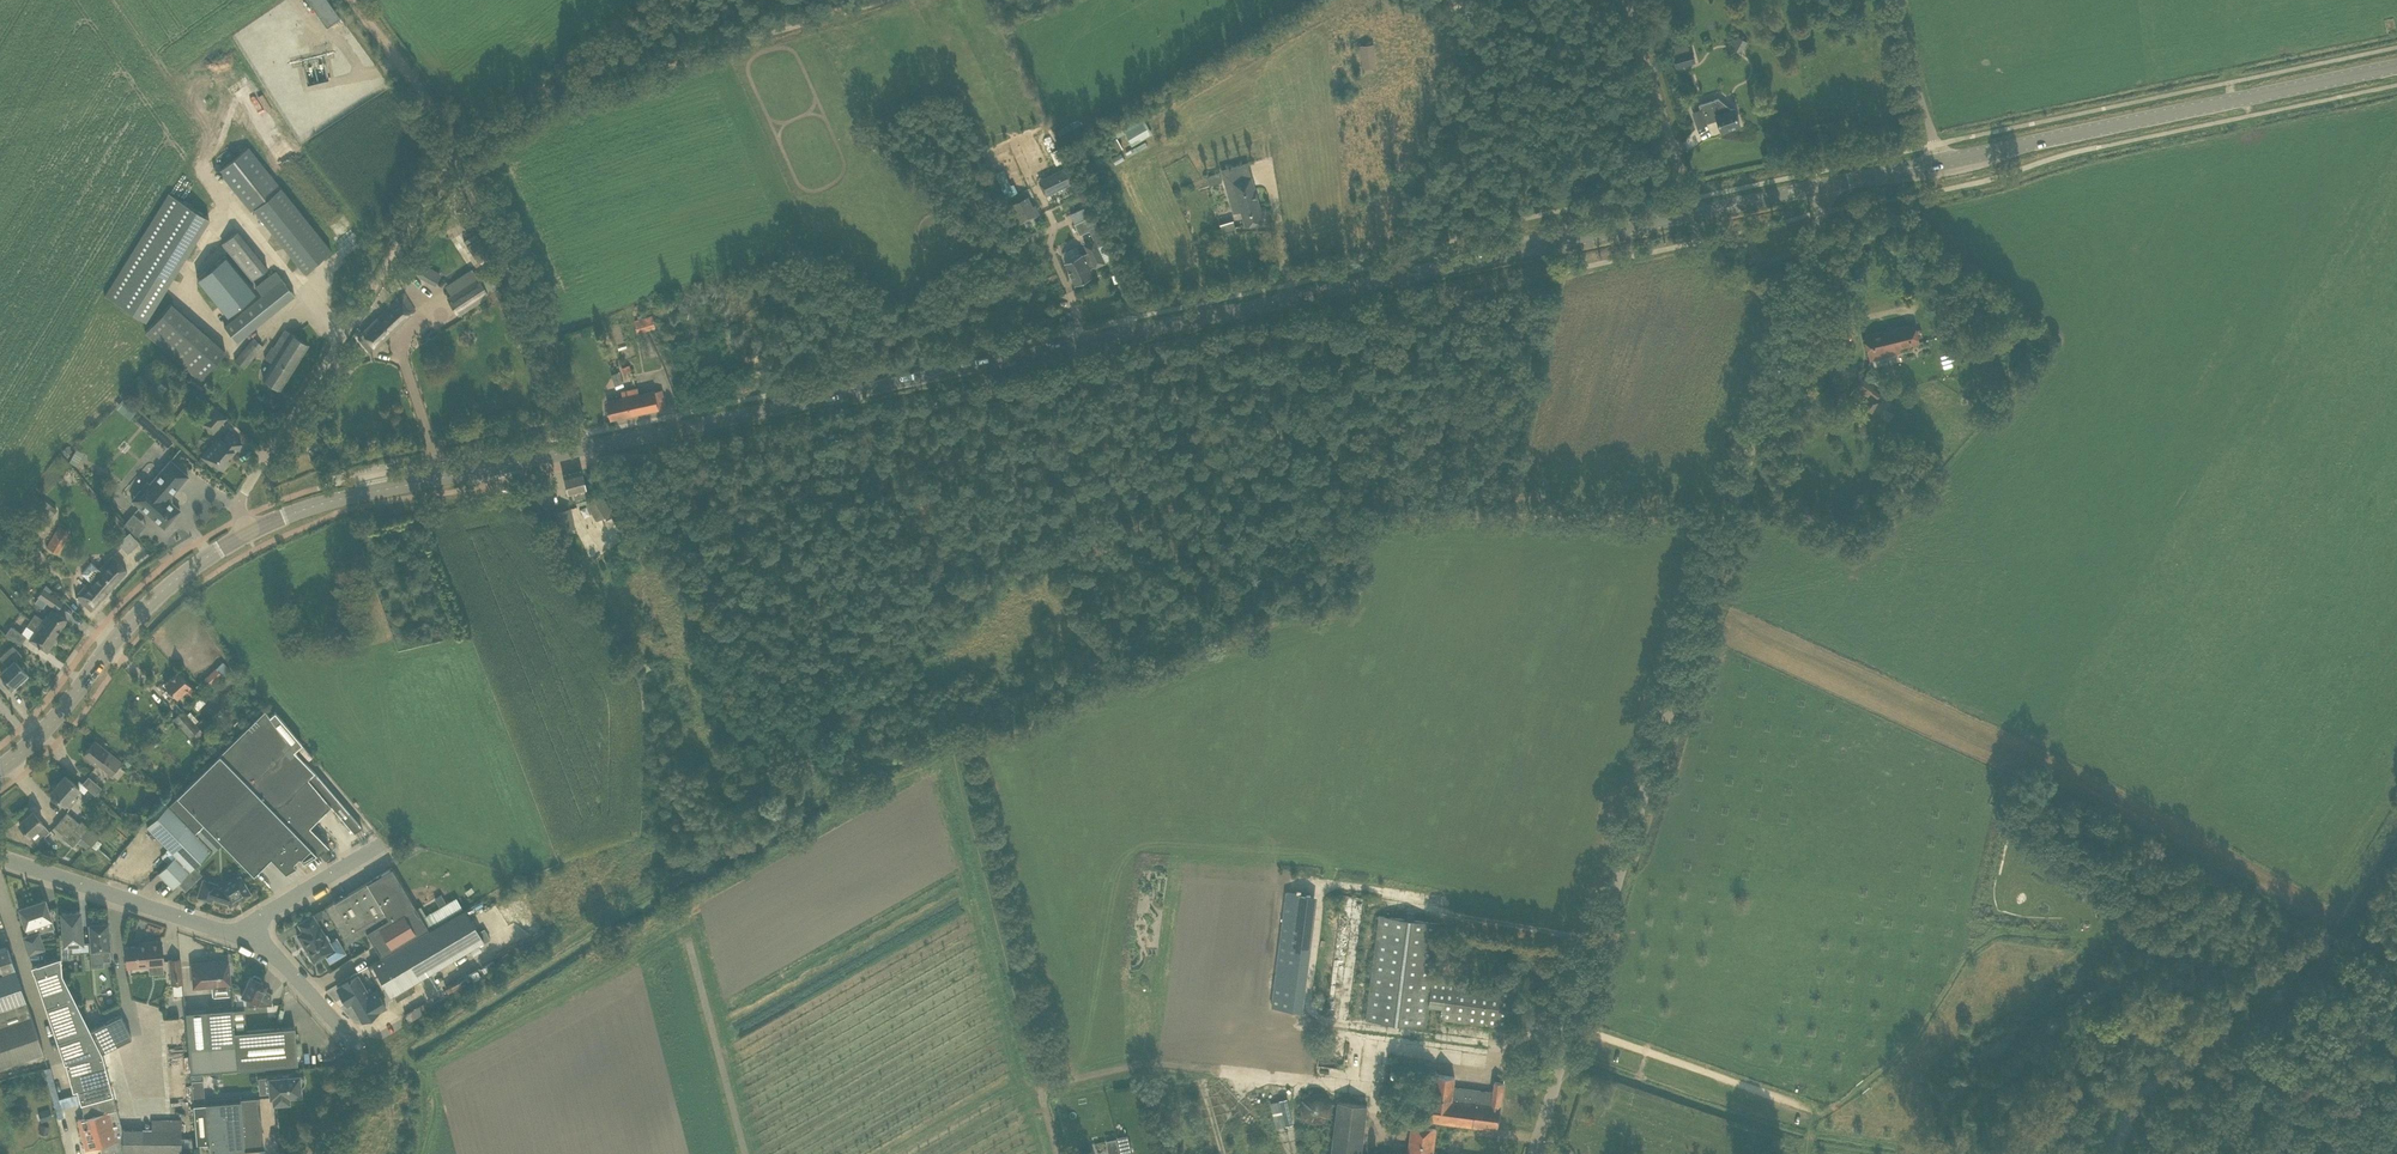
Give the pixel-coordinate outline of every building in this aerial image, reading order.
[(328,0),(308,0),(326,26),(340,16),(328,0)] [(1478,12),(1490,13),(1492,0),(1479,0),(1478,12)] [(1736,35),(1731,47),(1743,51),(1747,39),(1736,35)] [(1361,67),(1375,66),(1372,42),(1358,44),(1361,67)] [(1674,56),(1677,66),(1695,61),(1692,51),(1674,56)] [(357,94),(362,101),(383,90),(379,82),(357,94)] [(1740,124),(1734,108),(1732,108),(1718,97),(1699,104),(1701,109),(1693,112),(1698,127),(1707,124),(1706,123),(1718,119),(1722,130),(1740,124)] [(1132,145),(1153,133),(1143,116),(1122,127),(1118,121),(1110,125),(1116,137),(1111,140),(1117,150),(1123,147),(1118,137),(1125,133),(1132,145)] [(1626,134),(1631,149),(1640,146),(1635,131),(1626,134)] [(248,147),(219,170),(236,191),(265,167),(248,147)] [(265,167),(236,191),(251,210),(253,208),(280,186),(265,167)] [(1046,195),(1072,183),(1065,169),(1039,181),(1046,195)] [(1264,219),(1250,171),(1224,179),(1233,212),(1241,209),(1245,224),(1264,219)] [(1210,185),(1223,181),(1220,172),(1207,176),(1210,185)] [(280,186),(253,208),(304,271),(331,250),(280,186)] [(169,193),(105,295),(145,320),(209,218),(169,193)] [(1012,203),(1021,222),(1038,213),(1035,207),(1033,208),(1027,196),(1012,203)] [(1093,214),(1075,223),(1080,234),(1098,225),(1093,214)] [(1232,218),(1219,222),(1221,230),(1234,227),(1232,218)] [(251,277),(266,264),(233,228),(219,241),(251,277)] [(1088,251),(1066,261),(1076,284),(1093,276),(1089,268),(1095,265),(1096,266),(1105,261),(1094,239),(1084,244),(1088,251)] [(225,256),(197,278),(228,315),(255,292),(225,256)] [(451,295),(447,297),(459,314),(489,295),(488,293),(498,287),(489,272),(478,278),(471,268),(445,285),(451,295)] [(276,271),(256,287),(261,294),(254,300),(267,317),(295,295),(276,271)] [(397,297),(361,332),(361,333),(362,334),(357,338),(369,351),(374,347),(375,348),(410,314),(416,310),(415,309),(404,292),(397,297)] [(225,350),(170,302),(145,332),(200,379),(225,350)] [(652,311),(649,302),(642,304),(645,313),(652,311)] [(661,319),(672,315),(670,307),(659,311),(661,319)] [(658,334),(653,315),(635,320),(638,331),(648,328),(650,336),(658,334)] [(1917,335),(1915,323),(1865,335),(1871,359),(1882,356),(1889,354),(1887,349),(1919,342),(1917,335)] [(263,378),(279,388),(308,344),(286,329),(267,359),(273,363),(263,378)] [(244,368),(263,346),(253,337),(234,360),(244,368)] [(630,364),(622,367),(623,373),(632,370),(630,364)] [(620,371),(612,374),(616,388),(625,385),(620,371)] [(1876,385),(1860,377),(1851,395),(1861,400),(1859,404),(1873,412),(1882,394),(1874,389),(1876,385)] [(666,407),(663,395),(662,388),(639,393),(638,386),(623,390),(625,397),(607,400),(611,419),(666,407)] [(226,419),(215,409),(202,423),(213,433),(226,419)] [(219,436),(202,456),(211,464),(213,461),(223,469),(231,460),(228,458),(233,453),(242,443),(232,435),(229,432),(223,439),(219,436)] [(76,448),(70,458),(69,460),(77,465),(84,453),(76,448)] [(188,475),(179,467),(169,459),(149,483),(146,480),(131,498),(164,527),(180,509),(171,502),(171,495),(188,475)] [(575,501),(588,498),(581,470),(563,474),(567,493),(573,492),(575,501)] [(597,520),(600,518),(611,512),(600,494),(587,502),(597,520)] [(51,517),(57,508),(45,499),(39,508),(51,517)] [(553,510),(558,531),(574,527),(568,506),(553,510)] [(58,553),(70,532),(58,525),(46,547),(58,553)] [(4,545),(0,548),(0,562),(1,563),(12,553),(4,545)] [(79,591),(95,606),(127,571),(118,563),(111,556),(100,569),(91,561),(81,573),(89,580),(79,591)] [(39,595),(46,600),(47,600),(58,609),(64,601),(52,593),(53,590),(46,583),(38,594),(39,595)] [(39,595),(35,601),(42,607),(47,600),(46,600),(39,595)] [(44,628),(45,627),(48,629),(47,630),(54,636),(66,618),(53,609),(48,616),(46,614),(43,619),(34,613),(31,619),(44,628)] [(35,631),(30,639),(47,651),(56,637),(54,636),(47,630),(48,629),(45,627),(44,628),(31,619),(26,625),(35,631)] [(26,636),(11,625),(5,633),(20,644),(26,636)] [(14,646),(13,645),(0,657),(0,658),(7,666),(1,672),(5,677),(2,680),(4,683),(11,691),(24,679),(22,678),(27,673),(15,661),(22,654),(14,646)] [(223,676),(216,668),(202,681),(209,689),(223,676)] [(191,685),(186,680),(178,671),(164,683),(177,697),(184,691),(189,697),(195,691),(190,685),(191,685)] [(283,734),(265,709),(219,753),(230,764),(283,818),(317,852),(318,851),(323,846),(326,843),(309,826),(331,804),(354,831),(361,825),(314,770),(289,745),(290,744),(283,734)] [(196,743),(205,735),(183,710),(174,718),(196,743)] [(168,714),(145,740),(153,748),(174,725),(169,721),(172,718),(168,714)] [(122,762),(95,740),(83,754),(96,765),(98,764),(112,775),(122,762)] [(318,851),(317,852),(283,818),(230,764),(219,753),(177,794),(178,796),(223,842),(253,872),(270,856),(285,871),(296,864),(293,861),(299,856),(303,860),(316,852),(317,852),(317,853),(319,852),(318,851)] [(76,784),(65,774),(50,791),(69,808),(78,798),(73,794),(79,788),(84,793),(88,788),(79,780),(76,784)] [(170,803),(147,826),(176,855),(158,872),(173,887),(210,851),(212,853),(223,842),(178,796),(170,803)] [(41,820),(33,811),(19,823),(29,834),(42,848),(49,842),(44,836),(50,831),(41,820)] [(60,818),(81,836),(91,845),(99,835),(89,826),(81,820),(80,822),(67,811),(60,818)] [(81,836),(60,818),(54,826),(67,837),(65,839),(73,846),(81,836)] [(323,846),(318,851),(319,852),(326,860),(331,855),(323,846)] [(87,862),(89,860),(80,852),(73,860),(82,868),(83,867),(84,867),(87,867),(89,863),(87,862)] [(392,867),(372,879),(326,907),(347,943),(358,936),(366,932),(381,957),(422,932),(422,933),(463,909),(456,897),(422,917),(392,867)] [(251,893),(240,875),(219,888),(218,887),(219,883),(203,878),(198,897),(212,901),(213,898),(228,903),(230,905),(251,893)] [(1303,1011),(1318,896),(1286,892),(1271,1007),(1303,1011)] [(440,893),(433,896),(438,904),(444,900),(440,893)] [(45,898),(19,907),(25,927),(26,926),(29,935),(23,937),(29,953),(44,948),(41,939),(39,933),(54,927),(51,918),(45,898)] [(422,933),(384,956),(368,966),(378,984),(382,982),(390,995),(431,970),(483,939),(465,908),(463,909),(422,933)] [(59,933),(60,956),(61,958),(68,957),(70,943),(82,942),(80,911),(62,912),(63,933),(59,933)] [(303,931),(297,935),(308,953),(307,954),(310,960),(312,959),(313,962),(326,954),(330,961),(346,952),(337,937),(330,942),(329,941),(330,939),(327,933),(325,934),(313,914),(298,924),(303,931)] [(1426,1027),(1429,1006),(1433,979),(1440,922),(1379,914),(1365,1020),(1426,1027)] [(110,947),(108,921),(98,922),(98,920),(91,920),(91,922),(89,923),(91,949),(102,948),(102,960),(110,959),(109,947),(110,947)] [(139,945),(126,946),(127,967),(139,966),(163,964),(162,952),(161,940),(147,941),(139,942),(139,945)] [(25,998),(8,945),(0,948),(0,1007),(25,998)] [(32,962),(45,957),(42,949),(28,953),(32,962)] [(57,1040),(90,1029),(62,972),(61,958),(60,956),(32,965),(57,1040)] [(182,982),(180,958),(170,959),(172,983),(182,982)] [(228,960),(192,963),(193,987),(230,983),(228,960)] [(247,997),(248,1006),(272,1004),(271,992),(264,989),(265,985),(262,983),(263,981),(261,980),(261,977),(254,974),(250,975),(241,994),(247,997)] [(362,1020),(386,1006),(376,990),(369,994),(358,975),(341,985),(337,987),(347,1004),(351,1001),(362,1020)] [(1433,979),(1429,1006),(1442,1008),(1440,1019),(1499,1027),(1511,1028),(1516,989),(1504,987),(1433,979)] [(43,1052),(25,998),(0,1007),(0,1066),(43,1052)] [(238,1068),(235,1031),(234,1031),(232,1007),(207,1009),(210,1046),(188,1048),(191,1072),(238,1068)] [(411,1012),(406,1016),(409,1021),(414,1018),(411,1012)] [(105,1021),(116,1044),(131,1036),(120,1014),(105,1021)] [(90,1029),(101,1052),(116,1044),(105,1021),(90,1029)] [(238,1068),(297,1063),(294,1026),(235,1031),(238,1068)] [(65,1061),(101,1052),(90,1029),(57,1040),(65,1062),(65,1061)] [(77,1088),(77,1087),(109,1079),(101,1052),(65,1061),(73,1089),(77,1088)] [(299,1074),(268,1076),(270,1096),(273,1096),(273,1102),(285,1101),(288,1101),(289,1101),(289,1095),(301,1094),(300,1086),(301,1086),(302,1086),(303,1085),(304,1084),(304,1083),(305,1083),(305,1082),(305,1081),(305,1080),(305,1079),(304,1079),(304,1078),(304,1077),(303,1077),(303,1076),(302,1076),(301,1076),(300,1075),(299,1075),(299,1074)] [(1431,1120),(1486,1126),(1498,1128),(1504,1082),(1496,1081),(1494,1091),(1454,1086),(1455,1076),(1437,1074),(1431,1120)] [(84,1117),(117,1108),(113,1093),(109,1079),(77,1087),(77,1088),(81,1102),(84,1117)] [(202,1079),(191,1080),(193,1104),(205,1104),(205,1103),(203,1079),(202,1079)] [(1331,1114),(1332,1111),(1332,1109),(1332,1108),(1332,1106),(1332,1104),(1332,1103),(1331,1101),(1330,1099),(1329,1098),(1328,1097),(1327,1095),(1325,1094),(1324,1093),(1322,1093),(1321,1092),(1319,1092),(1317,1092),(1315,1092),(1314,1092),(1312,1092),(1310,1093),(1309,1094),(1307,1095),(1306,1096),(1305,1097),(1304,1098),(1303,1100),(1302,1101),(1301,1103),(1301,1105),(1301,1107),(1301,1109),(1301,1111),(1301,1112),(1302,1114),(1302,1116),(1303,1117),(1304,1119),(1305,1120),(1307,1121),(1308,1122),(1310,1123),(1311,1123),(1313,1124),(1315,1124),(1317,1124),(1318,1124),(1320,1124),(1322,1123),(1323,1122),(1325,1122),(1326,1121),(1328,1119),(1329,1118),(1330,1117),(1331,1115),(1331,1114)] [(259,1096),(248,1097),(240,1098),(240,1100),(244,1149),(264,1148),(264,1147),(259,1096)] [(205,1104),(193,1104),(197,1142),(208,1142),(209,1152),(244,1149),(240,1100),(205,1103),(205,1104)] [(1367,1105),(1338,1102),(1332,1153),(1361,1153),(1367,1105)] [(49,1108),(38,1112),(41,1122),(52,1118),(49,1108)] [(78,1119),(81,1130),(85,1148),(99,1146),(101,1153),(103,1153),(117,1153),(123,1153),(122,1128),(117,1108),(84,1117),(78,1119)] [(152,1153),(152,1137),(182,1137),(182,1119),(142,1118),(142,1128),(123,1128),(122,1128),(123,1153),(152,1153)] [(1436,1129),(1412,1126),(1409,1153),(1432,1153),(1436,1129)] [(1128,1135),(1118,1137),(1121,1153),(1126,1153),(1131,1152),(1128,1135)] [(194,1137),(182,1137),(152,1137),(152,1153),(182,1153),(182,1146),(194,1146),(194,1137)]
